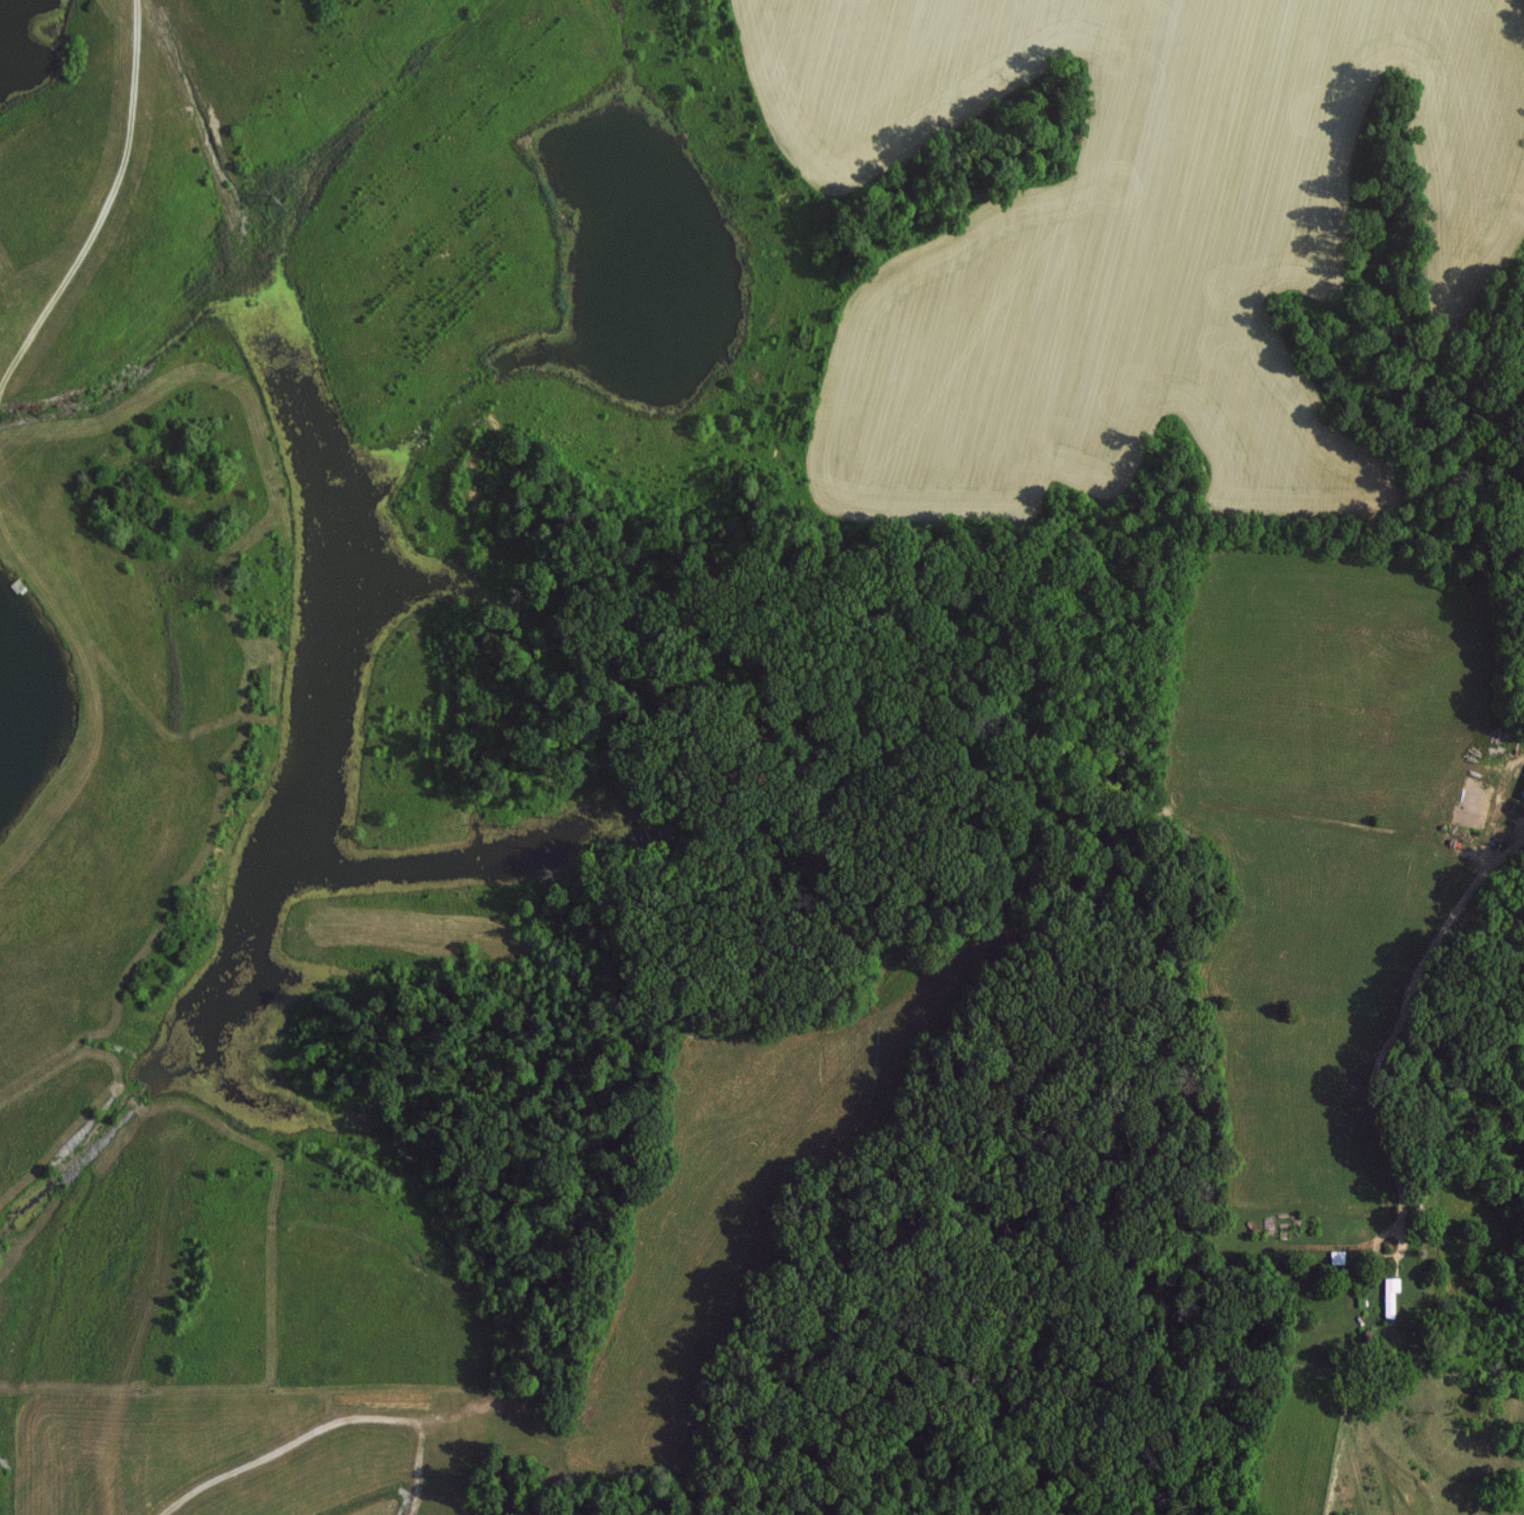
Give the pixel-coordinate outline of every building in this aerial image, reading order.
[(1399,1276),(1383,1277),(1385,1316),(1394,1316),(1393,1291),(1399,1291),(1399,1276)]
